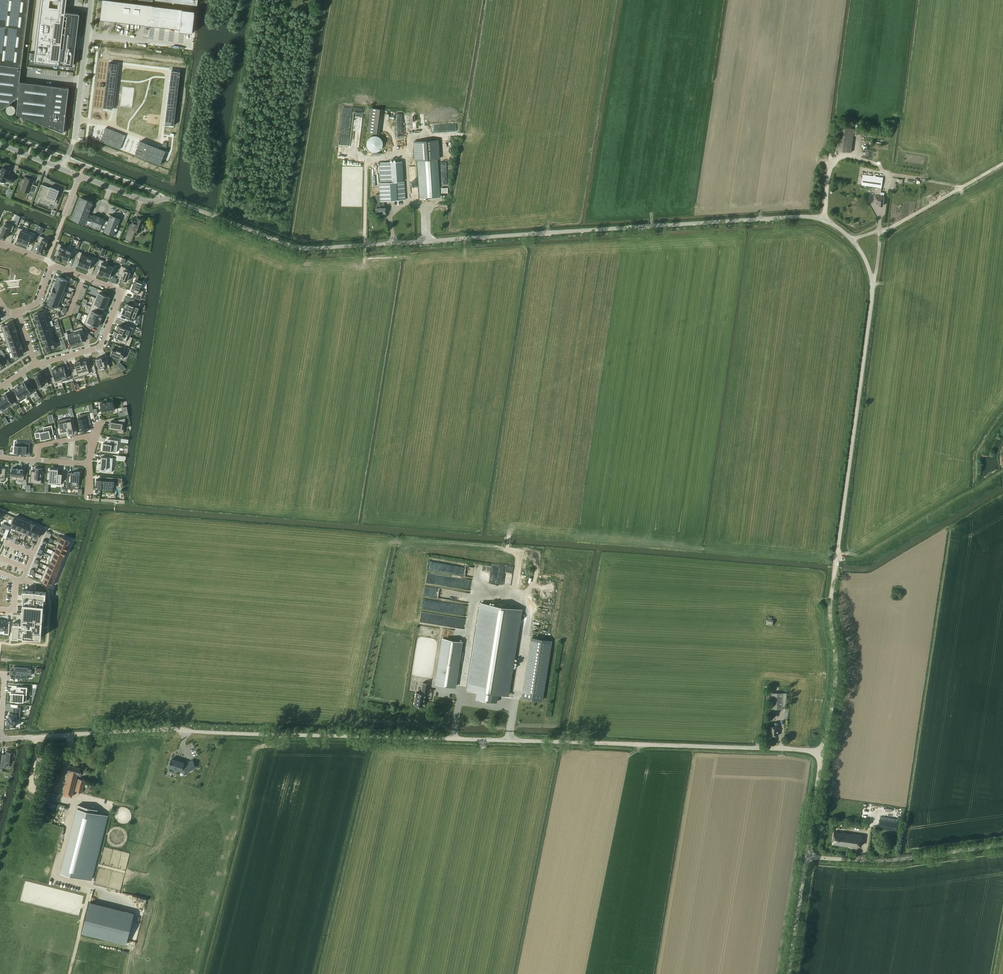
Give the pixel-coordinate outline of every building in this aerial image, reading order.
[(20,67),(28,0),(0,0),(0,65),(20,67)] [(65,0),(41,0),(34,61),(58,64),(61,33),(76,35),(78,14),(64,12),(65,0)] [(113,1),(107,0),(103,0),(100,20),(110,21),(113,1)] [(120,22),(123,2),(113,1),(110,21),(120,22)] [(130,23),(133,3),(123,2),(120,22),(130,23)] [(143,4),(133,3),(130,23),(140,24),(143,4)] [(150,26),(153,5),(143,4),(140,24),(150,26)] [(160,27),(163,7),(153,5),(150,26),(160,27)] [(163,7),(160,27),(170,28),(172,8),(163,7)] [(172,8),(170,28),(180,29),(182,9),(172,8)] [(180,29),(180,31),(185,32),(187,32),(192,33),(195,11),(182,9),(180,29)] [(71,61),(77,61),(77,55),(65,54),(64,61),(67,61),(67,64),(71,64),(71,61)] [(109,63),(103,108),(112,109),(118,64),(109,63)] [(20,67),(0,65),(0,108),(2,108),(18,96),(16,114),(64,133),(69,88),(19,82),(20,67)] [(171,70),(165,124),(174,125),(181,72),(171,70)] [(366,132),(377,131),(376,107),(365,108),(366,132)] [(106,127),(100,141),(120,149),(126,135),(106,127)] [(840,127),(837,148),(837,150),(851,152),(854,128),(840,127)] [(375,135),(373,135),(372,136),(370,137),(369,138),(368,139),(367,140),(367,142),(367,144),(367,145),(367,147),(368,148),(369,150),(371,151),(372,151),(374,152),(375,152),(377,152),(378,151),(380,151),(381,149),(382,148),(383,147),(383,145),(384,144),(383,142),(383,140),(382,139),(381,137),(380,136),(378,136),(376,135),(375,135)] [(438,140),(414,142),(416,160),(418,160),(418,162),(420,199),(439,198),(440,197),(438,161),(438,159),(439,159),(438,140)] [(140,141),(135,155),(160,165),(166,151),(140,141)] [(376,214),(386,214),(385,207),(384,201),(405,200),(404,181),(402,182),(402,178),(403,178),(402,161),(401,161),(380,163),(381,183),(379,183),(380,201),(374,201),(375,208),(376,208),(376,214)] [(3,167),(1,171),(0,171),(0,172),(0,180),(6,182),(12,184),(12,182),(13,182),(15,176),(11,174),(10,174),(9,174),(10,170),(3,167)] [(863,174),(862,185),(878,187),(877,195),(875,195),(874,203),(879,204),(879,205),(883,206),(885,196),(884,196),(885,193),(881,192),(881,189),(882,190),(883,177),(876,176),(876,175),(874,175),(873,176),(863,174)] [(34,180),(26,177),(21,190),(29,193),(30,190),(35,192),(37,186),(32,184),(34,180)] [(50,187),(41,184),(35,201),(50,206),(51,203),(53,203),(55,204),(56,202),(57,199),(58,197),(57,197),(59,190),(50,187)] [(89,214),(94,202),(81,197),(73,220),(85,225),(86,222),(90,224),(90,225),(100,229),(101,228),(105,230),(104,232),(114,236),(121,219),(111,215),(108,221),(104,219),(104,218),(94,214),(93,216),(89,214)] [(145,220),(140,219),(138,218),(137,220),(132,218),(130,225),(125,239),(131,242),(136,231),(140,232),(142,227),(143,227),(145,224),(144,223),(145,220)] [(1,232),(0,236),(6,238),(7,236),(9,231),(12,232),(14,226),(5,222),(3,228),(2,228),(1,232)] [(18,227),(16,234),(19,235),(16,242),(17,242),(17,243),(21,244),(22,244),(27,231),(18,227)] [(27,231),(22,244),(28,246),(30,240),(33,241),(36,234),(27,231)] [(40,236),(37,242),(40,244),(38,250),(44,253),(45,249),(46,249),(48,245),(47,245),(48,242),(49,239),(40,236)] [(58,243),(56,250),(59,251),(58,252),(56,258),(62,260),(67,246),(66,248),(61,245),(62,244),(58,243)] [(67,246),(62,260),(63,260),(63,261),(67,262),(68,262),(70,255),(73,256),(76,250),(67,246)] [(79,251),(77,258),(80,259),(77,265),(78,266),(78,267),(81,268),(82,267),(83,268),(88,254),(87,256),(82,253),(82,252),(79,251)] [(88,254),(83,268),(85,269),(87,269),(89,270),(91,263),(94,264),(97,258),(88,254)] [(100,259),(97,266),(100,267),(99,270),(98,272),(98,273),(99,274),(98,275),(102,276),(103,275),(103,276),(109,263),(100,259)] [(109,263),(103,276),(109,278),(112,271),(115,272),(117,266),(114,265),(113,267),(108,265),(109,263)] [(123,275),(121,279),(127,281),(128,278),(129,279),(131,275),(130,274),(131,269),(121,265),(118,274),(123,275)] [(58,276),(56,282),(67,286),(67,285),(69,281),(71,282),(73,279),(66,276),(65,279),(58,276)] [(135,280),(131,291),(134,292),(133,297),(140,300),(144,291),(140,289),(142,283),(135,280)] [(53,287),(66,292),(65,291),(67,286),(56,282),(54,287),(53,287)] [(53,287),(51,292),(64,297),(65,294),(66,292),(53,287)] [(95,297),(108,302),(110,297),(103,294),(104,291),(98,288),(97,292),(98,292),(98,293),(96,297),(95,297)] [(52,293),(50,298),(62,303),(64,297),(51,292),(51,293),(52,293)] [(95,297),(91,306),(98,309),(99,306),(105,308),(106,307),(107,308),(108,304),(107,303),(108,302),(95,297)] [(50,298),(48,303),(55,306),(53,309),(60,312),(61,308),(59,307),(60,302),(62,303),(50,298)] [(124,308),(137,313),(141,303),(134,300),(133,305),(127,303),(127,304),(126,304),(124,308)] [(90,309),(88,315),(101,320),(101,319),(102,320),(103,316),(103,315),(96,312),(98,309),(91,306),(90,309)] [(124,308),(122,313),(127,315),(126,318),(134,321),(137,313),(124,308)] [(36,314),(34,315),(35,320),(35,321),(47,316),(45,311),(40,313),(40,312),(36,313),(36,314)] [(88,315),(84,324),(91,327),(92,324),(98,326),(101,320),(88,315)] [(47,316),(35,321),(36,324),(37,324),(37,325),(49,321),(48,319),(47,316)] [(49,321),(37,325),(39,330),(51,326),(49,321)] [(6,325),(1,326),(3,332),(16,327),(15,328),(13,322),(10,323),(6,324),(6,325)] [(115,330),(115,331),(130,336),(134,328),(125,324),(124,327),(119,325),(118,327),(117,326),(115,330)] [(51,326),(39,330),(41,336),(53,331),(52,331),(50,332),(49,327),(51,327),(51,326)] [(16,327),(3,332),(5,337),(17,333),(16,331),(17,331),(16,327)] [(82,328),(73,330),(77,344),(83,342),(81,335),(84,334),(82,328)] [(67,332),(64,333),(66,340),(69,339),(71,346),(72,345),(72,346),(76,345),(76,344),(77,344),(73,330),(74,333),(68,334),(67,332)] [(53,331),(41,336),(43,341),(54,337),(53,331)] [(115,331),(113,336),(118,338),(117,341),(126,344),(129,336),(130,337),(130,336),(115,331)] [(17,333),(5,337),(7,342),(18,338),(18,337),(17,333)] [(43,342),(42,343),(43,346),(56,342),(56,341),(54,342),(52,338),(54,337),(43,341),(43,342)] [(18,338),(7,342),(8,347),(20,343),(18,338)] [(56,342),(43,346),(44,346),(45,346),(46,351),(49,350),(49,351),(53,350),(53,349),(58,347),(56,342)] [(20,343),(8,347),(10,352),(23,348),(22,345),(21,345),(20,344),(20,343)] [(113,349),(110,355),(113,356),(113,357),(117,358),(117,357),(122,359),(127,348),(118,345),(116,351),(113,349)] [(23,348),(10,352),(10,353),(11,352),(13,357),(17,356),(17,357),(21,355),(21,354),(24,354),(22,348),(23,348)] [(102,357),(96,358),(97,361),(96,362),(97,366),(98,365),(100,370),(110,368),(108,359),(103,361),(102,357)] [(80,361),(85,377),(85,376),(85,375),(93,373),(91,365),(88,366),(86,360),(85,361),(84,360),(80,361)] [(74,371),(72,372),(74,380),(85,377),(80,361),(75,362),(76,368),(73,369),(74,371)] [(64,366),(58,368),(62,381),(71,379),(69,372),(66,373),(64,366)] [(54,376),(51,377),(52,379),(53,384),(62,381),(58,368),(52,369),(52,370),(54,376)] [(41,373),(35,375),(36,378),(36,379),(37,383),(38,382),(40,388),(49,385),(47,378),(44,379),(41,373)] [(25,382),(19,385),(27,397),(35,392),(31,386),(30,387),(29,388),(25,382)] [(15,388),(14,388),(18,394),(15,396),(19,402),(27,397),(19,385),(19,386),(18,385),(15,387),(15,388)] [(4,395),(1,397),(8,408),(13,405),(14,406),(17,404),(13,398),(10,400),(8,396),(6,394),(4,395)] [(113,401),(100,403),(102,411),(103,412),(105,412),(107,412),(108,411),(112,411),(115,410),(114,407),(114,405),(113,401)] [(83,417),(78,418),(80,432),(82,431),(89,430),(88,425),(89,424),(88,423),(91,423),(89,413),(82,414),(83,417)] [(70,418),(58,420),(61,433),(68,431),(69,431),(68,429),(73,428),(70,418)] [(111,421),(109,428),(118,429),(123,430),(124,430),(124,429),(126,418),(118,419),(118,420),(118,422),(111,421)] [(44,431),(35,433),(36,438),(41,437),(41,439),(44,439),(45,439),(51,438),(50,435),(54,434),(53,432),(52,425),(43,427),(44,431)] [(102,449),(102,450),(117,452),(118,441),(108,439),(107,444),(103,443),(102,449)] [(14,453),(19,453),(26,454),(26,451),(29,451),(30,447),(30,443),(22,442),(22,444),(22,445),(18,445),(18,446),(18,448),(15,448),(14,450),(14,453)] [(98,465),(98,469),(102,470),(102,471),(101,471),(112,472),(112,471),(111,471),(112,459),(113,459),(113,458),(107,457),(101,457),(101,460),(101,461),(101,464),(98,463),(98,465)] [(12,468),(12,475),(16,476),(17,476),(16,480),(24,480),(24,474),(23,474),(23,469),(22,469),(12,468)] [(31,471),(30,483),(34,483),(37,484),(37,479),(42,480),(42,476),(43,476),(43,471),(42,471),(42,468),(35,468),(35,471),(31,471)] [(48,472),(48,477),(49,477),(49,481),(49,483),(48,483),(48,484),(56,484),(59,484),(59,485),(61,485),(62,480),(62,474),(59,473),(58,473),(58,469),(54,469),(50,468),(49,472),(48,472)] [(67,482),(67,488),(75,488),(75,485),(76,485),(79,486),(79,483),(79,479),(80,479),(81,474),(80,474),(80,472),(77,472),(74,471),(74,473),(68,473),(67,482)] [(97,479),(97,484),(98,484),(98,486),(98,489),(100,489),(101,489),(102,489),(106,489),(111,489),(113,489),(113,485),(114,486),(114,483),(122,483),(123,478),(100,476),(99,479),(97,479)] [(15,517),(11,527),(16,529),(15,531),(16,531),(21,519),(15,517)] [(21,519),(16,531),(21,533),(26,521),(21,519)] [(26,521),(21,533),(26,536),(31,523),(31,524),(26,521)] [(31,523),(26,536),(27,533),(32,535),(32,536),(32,537),(36,526),(31,523)] [(36,526),(32,537),(37,539),(42,528),(37,526),(36,526)] [(58,541),(69,546),(69,545),(71,540),(62,536),(60,541),(58,541)] [(58,541),(56,546),(67,551),(69,546),(58,541)] [(53,550),(53,551),(65,556),(67,551),(56,546),(57,547),(55,551),(53,550)] [(53,551),(51,556),(62,560),(64,556),(65,556),(53,551)] [(51,556),(49,561),(61,566),(61,565),(60,565),(62,560),(51,556)] [(47,565),(47,566),(59,571),(61,566),(49,561),(51,562),(49,566),(47,565)] [(47,566),(45,571),(57,576),(59,571),(47,566)] [(498,567),(497,584),(505,584),(506,568),(498,567)] [(45,571),(42,576),(54,581),(57,576),(45,571)] [(470,580),(471,579),(458,574),(457,579),(455,578),(456,575),(455,575),(453,581),(454,580),(457,581),(460,577),(459,581),(461,583),(460,586),(459,586),(458,589),(457,590),(459,591),(458,593),(462,595),(464,597),(468,599),(471,591),(468,589),(467,589),(470,580)] [(42,576),(40,581),(43,582),(52,586),(54,581),(42,576)] [(13,623),(12,637),(18,637),(25,638),(25,636),(26,636),(34,637),(41,637),(44,604),(45,604),(46,592),(23,590),(22,602),(23,602),(23,611),(22,623),(13,623)] [(503,595),(502,601),(518,604),(519,597),(503,595)] [(508,695),(511,672),(514,673),(514,670),(512,669),(521,609),(517,609),(504,607),(504,604),(499,603),(499,606),(486,604),(481,603),(468,689),(478,690),(476,699),(497,702),(498,694),(508,695)] [(421,612),(420,621),(433,623),(434,619),(435,619),(436,615),(421,612)] [(4,631),(4,634),(9,634),(10,622),(5,621),(5,620),(0,620),(0,630),(4,631)] [(541,700),(551,641),(550,641),(532,638),(523,698),(541,700)] [(455,687),(462,642),(443,639),(436,684),(455,687)] [(11,670),(11,671),(11,672),(11,674),(14,674),(16,674),(15,678),(15,681),(16,678),(22,679),(28,679),(28,675),(32,675),(32,672),(32,669),(28,669),(28,667),(14,666),(14,670),(11,670)] [(423,706),(425,694),(425,692),(428,692),(429,683),(423,682),(422,691),(422,693),(416,692),(414,705),(423,706)] [(11,695),(11,701),(16,701),(16,703),(20,703),(20,701),(24,702),(24,694),(27,694),(28,687),(17,686),(16,692),(11,692),(11,693),(12,693),(12,695),(11,695)] [(778,693),(772,693),(772,701),(773,701),(773,705),(772,705),(771,717),(777,717),(777,709),(783,709),(784,693),(778,692),(778,693)] [(7,722),(7,725),(11,725),(11,726),(15,726),(16,725),(17,725),(17,721),(16,721),(16,714),(16,711),(20,712),(20,708),(14,707),(13,714),(9,714),(9,718),(8,718),(7,722)] [(13,757),(14,757),(15,754),(13,754),(14,753),(6,752),(6,755),(2,754),(0,767),(6,768),(7,762),(12,762),(13,757)] [(170,763),(169,766),(170,767),(170,768),(174,769),(174,768),(177,769),(177,770),(181,772),(182,770),(187,772),(188,771),(196,767),(194,764),(194,763),(192,761),(188,763),(184,765),(183,764),(184,763),(179,761),(176,760),(176,761),(172,759),(171,762),(170,762),(170,763)] [(70,765),(68,771),(70,772),(64,795),(71,797),(77,776),(80,777),(81,773),(79,773),(81,768),(70,765)] [(85,780),(78,778),(75,790),(82,792),(85,780)] [(53,815),(57,799),(47,797),(43,812),(53,815)] [(78,805),(61,872),(92,879),(108,816),(97,813),(94,813),(95,810),(92,809),(84,807),(78,805)] [(880,820),(879,828),(897,831),(898,823),(890,821),(880,820)] [(858,835),(835,832),(833,844),(856,848),(858,835)] [(90,902),(82,933),(125,944),(133,913),(90,902)]
